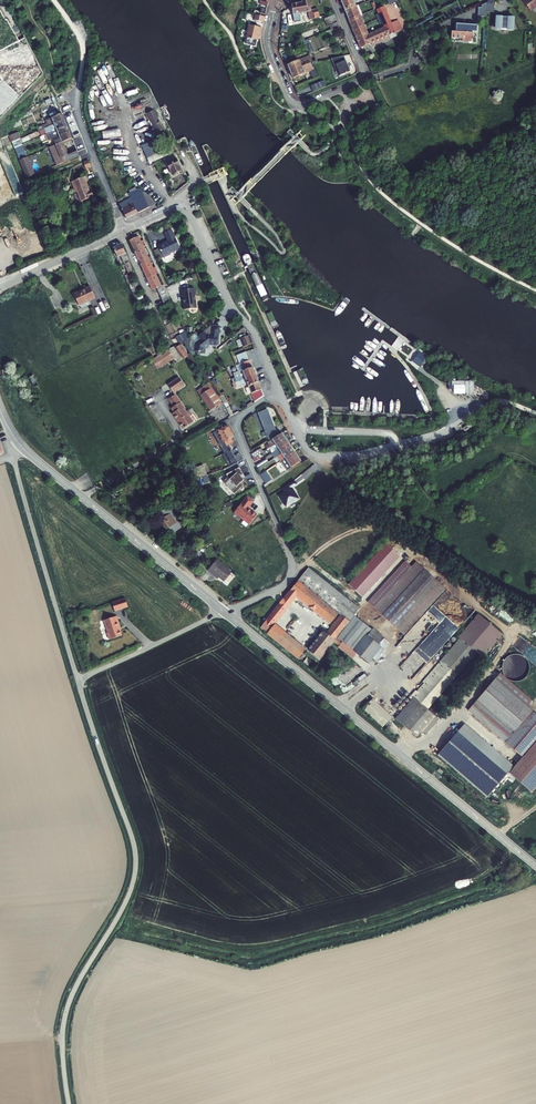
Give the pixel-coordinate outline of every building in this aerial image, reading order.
[(301,21),(299,14),(308,12),(310,19),(315,18),(314,13),(319,13),(318,9),(311,10),(309,0),(306,0),(302,1),(302,3),(299,3),(291,5),(294,22),(301,21)] [(341,2),(345,10),(356,6),(354,3),(361,0),(345,0),(341,2)] [(523,1),(531,11),(535,7),(535,0),(524,0),(523,1)] [(487,8),(487,12),(494,13),(495,4),(487,4),(487,8)] [(382,23),(384,28),(368,35),(360,15),(356,6),(345,10),(349,20),(353,29),(357,39),(360,48),(371,43),(372,46),(390,38),(389,35),(401,29),(398,23),(392,26),(383,7),(377,10),(378,14),(376,15),(380,24),(382,23)] [(482,7),(479,7),(478,16),(486,17),(487,12),(487,8),(482,7)] [(329,26),(331,30),(339,27),(334,15),(324,19),(327,27),(329,26)] [(504,17),(496,16),(492,27),(493,27),(495,28),(496,28),(496,29),(499,29),(500,29),(503,29),(505,30),(508,30),(510,30),(510,29),(514,30),(514,29),(516,28),(514,24),(515,18),(504,17)] [(456,24),(455,24),(454,31),(451,31),(451,37),(462,38),(466,38),(466,37),(472,38),(472,31),(477,31),(477,25),(472,24),(472,26),(456,24)] [(249,25),(246,38),(258,40),(259,32),(261,32),(262,28),(249,25)] [(331,59),(339,76),(350,72),(344,56),(331,59)] [(309,59),(300,63),(299,60),(288,65),(291,72),(297,70),(296,69),(301,67),(310,63),(309,59)] [(297,70),(291,72),(293,78),(313,70),(312,67),(310,63),(301,67),(296,69),(297,70)] [(313,91),(326,86),(324,81),(311,86),(313,91)] [(144,115),(148,125),(152,124),(158,135),(155,136),(157,139),(165,135),(154,110),(144,115)] [(62,114),(45,121),(47,124),(42,126),(43,129),(45,128),(48,127),(64,120),(62,114)] [(48,127),(45,128),(48,134),(51,133),(67,126),(64,120),(48,127)] [(53,139),(69,132),(67,126),(51,133),(48,134),(41,137),(43,143),(52,139),(53,139)] [(51,145),(51,146),(52,147),(62,143),(72,138),(69,132),(53,139),(54,141),(53,142),(54,144),(51,145)] [(17,133),(9,136),(12,142),(19,139),(17,133)] [(19,139),(12,142),(14,148),(22,145),(19,139)] [(142,145),(149,163),(168,156),(166,150),(159,153),(153,140),(142,145)] [(57,165),(63,163),(79,156),(78,152),(77,150),(66,154),(62,143),(52,147),(50,147),(50,148),(52,154),(57,165)] [(22,145),(14,148),(17,154),(24,151),(22,145)] [(24,151),(17,154),(19,160),(27,157),(24,151)] [(167,164),(172,175),(182,171),(176,159),(175,156),(165,160),(167,163),(167,164)] [(94,197),(91,191),(89,192),(85,182),(87,181),(85,177),(72,182),(73,186),(75,186),(77,192),(81,201),(94,197)] [(131,199),(119,205),(126,219),(149,208),(148,206),(142,193),(145,192),(137,185),(135,187),(129,191),(130,193),(133,198),(131,199)] [(155,202),(145,192),(142,193),(148,206),(155,202)] [(158,246),(163,258),(171,255),(170,254),(180,249),(172,230),(165,233),(168,241),(158,246)] [(146,246),(143,240),(141,242),(138,236),(130,240),(135,253),(144,249),(143,248),(146,246)] [(133,271),(129,262),(130,262),(122,244),(113,248),(117,257),(121,256),(129,273),(133,271)] [(135,253),(141,264),(149,261),(144,249),(135,253)] [(157,270),(154,271),(153,269),(149,261),(141,264),(147,278),(158,273),(157,270)] [(152,290),(156,288),(164,285),(158,273),(147,278),(152,290)] [(86,306),(84,303),(89,301),(95,298),(90,286),(84,289),(84,290),(81,291),(74,294),(79,306),(80,309),(86,306)] [(194,289),(181,291),(182,301),(184,300),(184,304),(183,305),(184,311),(197,309),(195,297),(196,296),(196,290),(194,289)] [(219,334),(220,327),(211,326),(206,330),(207,331),(204,333),(204,332),(198,337),(201,340),(197,343),(197,344),(195,344),(195,352),(199,352),(198,353),(201,353),(201,352),(205,353),(205,349),(210,345),(211,345),(212,346),(213,346),(214,345),(216,345),(218,344),(218,340),(217,338),(216,338),(217,335),(217,336),(219,334)] [(182,342),(188,338),(185,333),(176,338),(179,344),(182,342)] [(241,338),(244,347),(252,343),(249,335),(241,338)] [(187,339),(182,342),(186,347),(191,344),(187,339)] [(183,358),(189,355),(183,343),(176,346),(183,358)] [(169,349),(152,360),(158,369),(175,358),(169,349)] [(419,351),(413,361),(420,366),(427,356),(419,351)] [(238,372),(243,371),(253,367),(246,352),(236,356),(240,364),(236,366),(238,372)] [(233,374),(237,382),(256,375),(253,367),(243,371),(238,372),(233,374)] [(235,383),(237,387),(247,383),(255,402),(264,396),(258,382),(259,382),(256,375),(237,382),(235,383)] [(474,393),(474,381),(466,381),(466,393),(474,393)] [(221,404),(208,384),(197,391),(211,410),(221,404)] [(176,386),(172,389),(177,398),(182,394),(176,386)] [(172,401),(177,398),(172,389),(164,395),(169,403),(172,401)] [(187,427),(193,422),(188,415),(191,413),(188,408),(185,410),(180,402),(171,408),(174,412),(172,414),(183,429),(185,428),(187,427)] [(276,433),(267,410),(258,413),(266,432),(262,433),(263,437),(267,435),(267,436),(276,433)] [(224,454),(222,455),(226,462),(235,458),(230,450),(229,451),(226,446),(224,442),(231,438),(234,437),(228,427),(225,426),(212,432),(224,454)] [(267,447),(268,449),(269,448),(285,438),(282,433),(268,442),(270,445),(267,447)] [(271,450),(273,449),(274,452),(288,443),(285,438),(269,448),(271,450)] [(278,457),(291,447),(288,443),(274,452),(275,453),(270,456),(273,460),(278,457)] [(291,447),(278,457),(281,461),(295,452),(291,447)] [(251,455),(253,458),(258,455),(263,452),(261,448),(251,455)] [(301,461),(295,452),(281,461),(287,471),(301,461)] [(235,458),(226,462),(229,466),(237,462),(235,458)] [(264,460),(256,465),(258,469),(266,464),(264,460)] [(192,469),(196,479),(207,475),(203,465),(192,469)] [(243,474),(240,467),(226,473),(227,476),(222,480),(232,493),(242,485),(237,478),(243,474)] [(260,475),(266,484),(272,480),(266,471),(260,475)] [(295,480),(283,488),(285,491),(279,495),(286,506),(299,498),(292,487),(297,484),(295,480)] [(234,512),(249,525),(257,515),(248,508),(254,501),(247,496),(234,512)] [(128,506),(131,508),(137,503),(141,508),(143,506),(137,498),(128,506)] [(183,526),(170,506),(156,515),(170,536),(183,526)] [(348,584),(362,597),(401,556),(386,543),(348,584)] [(175,558),(179,562),(184,555),(192,551),(185,545),(175,558)] [(412,555),(369,609),(401,635),(405,630),(391,619),(430,569),(412,555)] [(219,577),(224,582),(232,573),(216,560),(208,571),(214,576),(215,574),(219,577)] [(307,569),(298,581),(350,622),(355,616),(354,616),(358,610),(307,569)] [(444,580),(430,569),(391,619),(405,630),(444,580)] [(268,618),(260,628),(298,658),(306,650),(274,625),(297,597),(333,626),(326,635),(323,632),(309,650),(319,659),(334,641),(350,622),(298,581),(273,612),(268,618)] [(114,612),(130,606),(127,597),(111,602),(114,612)] [(270,610),(265,616),(268,618),(273,612),(270,610)] [(459,637),(462,639),(477,652),(483,658),(503,635),(478,614),(459,637)] [(361,621),(355,616),(350,622),(334,641),(340,646),(361,621)] [(116,617),(103,621),(107,633),(106,633),(109,640),(121,636),(119,631),(118,628),(120,627),(116,617)] [(389,643),(361,621),(340,646),(338,648),(362,667),(370,656),(375,660),(389,643)] [(462,639),(419,690),(433,702),(477,652),(462,639)] [(535,666),(535,648),(532,643),(523,651),(535,666)] [(468,710),(522,757),(535,741),(535,714),(495,679),(468,710)] [(419,690),(416,687),(391,716),(417,737),(421,732),(435,716),(427,710),(433,702),(419,690)] [(392,718),(373,699),(363,709),(383,727),(392,718)] [(435,716),(421,732),(425,735),(439,719),(435,716)] [(438,755),(450,766),(472,741),(509,773),(514,767),(464,725),(438,755)] [(487,798),(509,773),(472,741),(450,766),(487,798)] [(522,757),(514,767),(509,773),(532,793),(535,788),(535,741),(522,757)]
